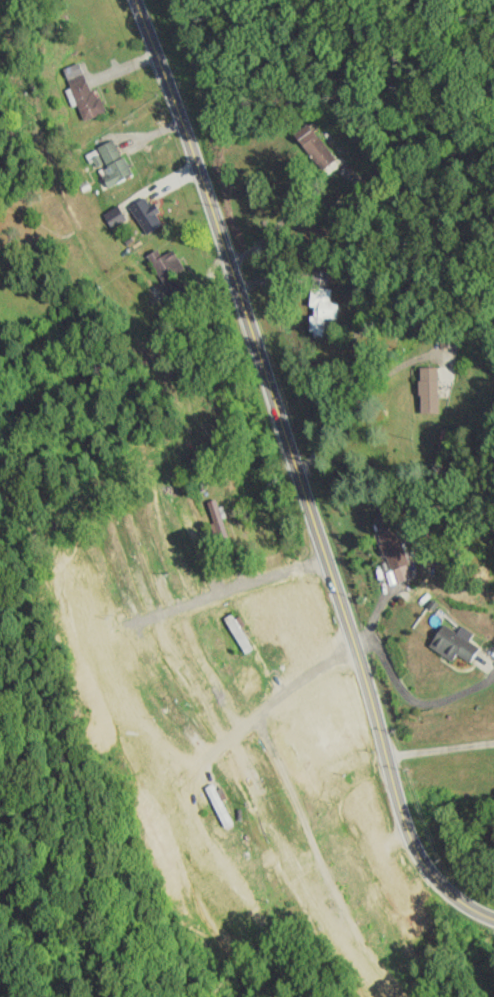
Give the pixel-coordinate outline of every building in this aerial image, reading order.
[(84,120),(103,113),(82,61),(63,69),(84,120)] [(292,138),(325,172),(339,157),(306,124),(292,138)] [(95,149),(115,184),(133,173),(113,138),(95,149)] [(147,235),(164,224),(145,196),(129,207),(147,235)] [(174,249),(161,257),(157,250),(148,255),(165,286),(187,273),(174,249)] [(335,273),(318,271),(316,285),(333,287),(335,273)] [(335,289),(314,288),(313,328),(327,328),(327,320),(341,321),(341,303),(334,303),(335,289)] [(438,415),(438,368),(419,368),(419,415),(438,415)] [(206,503),(222,540),(231,537),(215,499),(206,503)] [(391,583),(410,578),(392,513),(374,518),(391,583)] [(235,620),(228,623),(244,653),(251,650),(235,620)] [(456,654),(468,662),(478,647),(442,623),(427,646),(451,661),(456,654)] [(233,824),(213,784),(205,788),(224,828),(233,824)]
